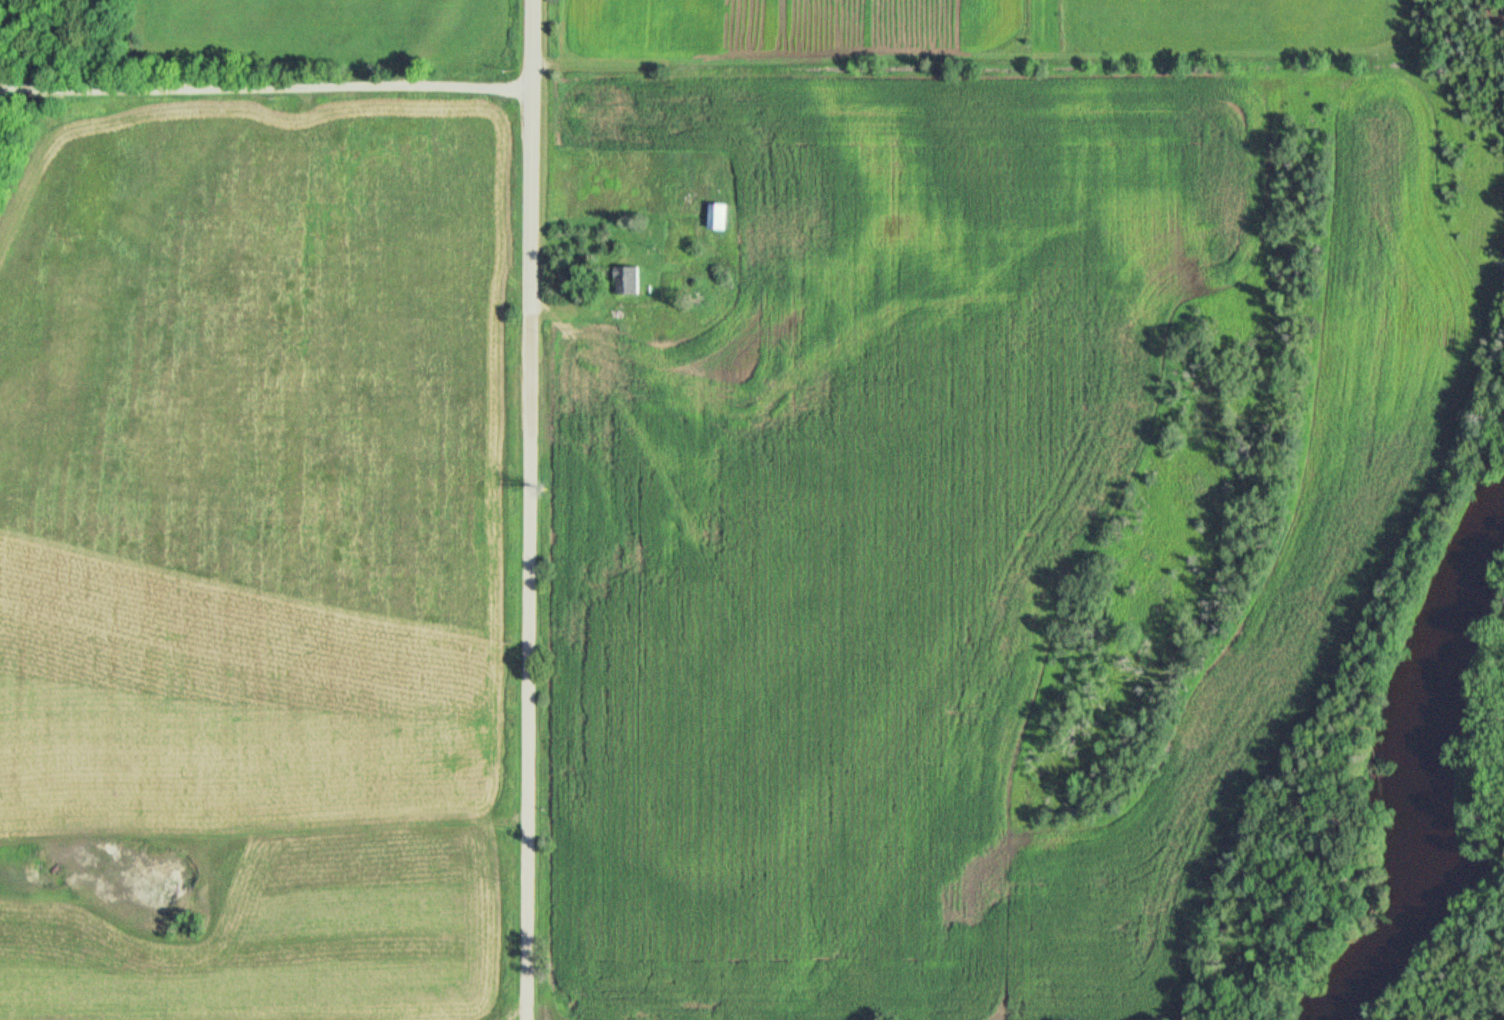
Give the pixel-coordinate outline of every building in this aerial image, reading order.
[(729,232),(729,206),(712,206),(711,231),(729,232)] [(638,294),(638,269),(614,269),(614,285),(625,285),(625,294),(638,294)]
